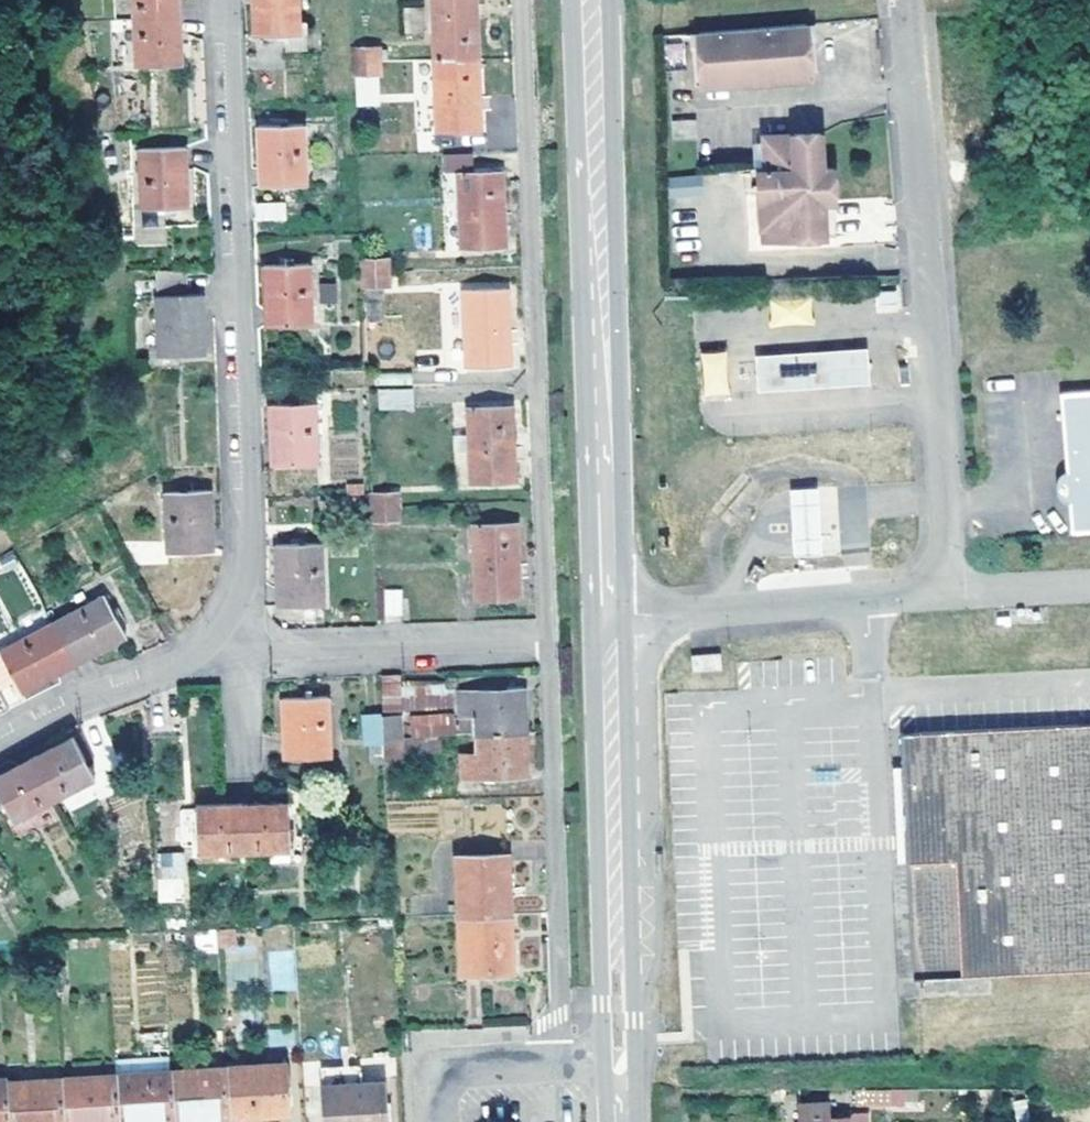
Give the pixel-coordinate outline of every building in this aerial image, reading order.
[(136,66),(182,64),(181,45),(180,17),(179,0),(133,0),(134,18),(136,66)] [(253,10),(254,36),(287,34),(300,33),(298,0),(253,0),(253,10)] [(436,129),(480,127),(477,57),(475,0),(432,0),(434,59),(436,129)] [(403,7),(403,33),(422,33),(422,7),(403,7)] [(813,77),(809,22),(699,31),(703,84),(813,77)] [(820,76),(816,22),(809,22),(813,77),(820,76)] [(703,84),(699,31),(692,31),(695,84),(703,84)] [(300,47),(300,33),(287,34),(288,48),(300,47)] [(352,61),(375,60),(374,46),(352,47),(352,61)] [(377,73),(375,60),(352,61),(353,74),(377,73)] [(660,116),(660,138),(685,136),(684,115),(660,116)] [(258,126),(260,184),(307,183),(304,124),(258,126)] [(825,133),(767,133),(767,140),(767,156),(767,170),(762,171),(762,184),(768,184),(774,192),(775,207),(763,209),(763,224),(792,225),(792,237),(826,237),(826,200),(838,199),(837,167),(825,167),(825,155),(825,133)] [(187,206),(185,146),(140,148),(142,207),(187,206)] [(473,172),(473,150),(444,151),(444,173),(460,172),(473,172)] [(460,172),(462,246),(504,243),(500,171),(473,172),(460,172)] [(762,184),(763,209),(775,207),(774,192),(768,184),(762,184)] [(839,236),(838,199),(826,200),(826,237),(839,236)] [(255,221),(286,221),(286,202),(255,202),(255,221)] [(136,222),(137,246),(164,244),(163,220),(136,222)] [(762,237),(792,237),(792,225),(763,224),(762,237)] [(362,259),(362,273),(385,272),(384,258),(362,259)] [(310,261),(264,265),(266,323),(312,321),(310,261)] [(155,270),(156,295),(159,354),(204,353),(201,292),(184,293),(183,269),(155,270)] [(362,273),(362,284),(386,283),(385,272),(362,273)] [(319,281),(319,301),(336,300),(335,280),(319,281)] [(464,291),(466,362),(509,360),(506,289),(464,291)] [(772,323),(811,319),(808,297),(770,301),(772,323)] [(783,347),(782,379),(811,379),(811,346),(783,347)] [(811,379),(838,378),(865,379),(866,347),(838,346),(811,346),(811,379)] [(756,379),(782,379),(783,347),(756,348),(756,379)] [(700,352),(704,397),(730,395),(727,350),(700,352)] [(378,410),(413,409),(413,387),(378,387),(378,410)] [(316,402),(268,404),(272,463),(318,462),(316,402)] [(470,408),(472,480),(514,479),(511,406),(470,408)] [(1077,407),(1089,547),(1089,406),(1077,407)] [(790,491),(794,557),(841,554),(837,488),(790,491)] [(164,491),(166,552),(212,550),(209,490),(164,491)] [(372,508),(395,506),(395,492),(371,494),(372,508)] [(396,518),(395,506),(372,508),(372,519),(396,518)] [(474,525),(477,596),(520,594),(516,522),(474,525)] [(320,542),(274,543),(278,605),(324,603),(320,542)] [(401,625),(404,625),(403,589),(384,590),(384,625),(401,625)] [(0,649),(0,655),(14,679),(20,690),(50,674),(72,662),(100,646),(124,633),(102,593),(50,622),(0,649)] [(722,669),(721,653),(692,654),(692,670),(722,669)] [(14,679),(0,655),(0,687),(14,679)] [(398,714),(397,674),(380,675),(381,706),(381,715),(398,714)] [(521,732),(524,732),(523,707),(522,690),(506,690),(459,692),(460,712),(474,712),(475,734),(521,732)] [(280,696),(284,757),(328,753),(325,693),(280,696)] [(383,738),(399,737),(398,714),(381,715),(382,719),(383,738)] [(368,744),(383,743),(383,738),(382,719),(381,715),(361,716),(363,744),(368,744)] [(525,757),(524,732),(521,732),(475,734),(475,754),(460,754),(462,777),(525,774),(525,757)] [(31,756),(52,795),(93,774),(72,733),(52,745),(31,756)] [(400,763),(399,737),(383,738),(383,743),(384,763),(400,763)] [(904,744),(906,779),(909,872),(912,988),(1089,983),(1089,739),(904,744)] [(369,764),(384,763),(383,743),(368,744),(369,764)] [(52,795),(31,756),(9,768),(0,773),(0,799),(10,818),(52,795)] [(891,873),(909,872),(906,779),(888,779),(891,873)] [(244,848),(290,846),(287,800),(259,802),(242,803),(219,804),(197,806),(199,850),(244,848)] [(155,852),(157,903),(188,902),(186,851),(155,852)] [(457,856),(459,914),(508,912),(506,853),(457,856)] [(508,912),(459,914),(460,973),(511,971),(508,912)] [(234,945),(233,928),(222,930),(214,930),(215,946),(234,945)] [(215,946),(214,930),(197,931),(198,948),(215,946)] [(283,1064),(223,1068),(227,1118),(286,1114),(283,1064)] [(223,1068),(169,1072),(170,1093),(172,1120),(227,1118),(223,1068)] [(118,1121),(149,1121),(172,1120),(170,1093),(169,1072),(115,1076),(116,1092),(118,1121)] [(59,1080),(61,1121),(118,1121),(116,1092),(115,1076),(59,1080)] [(7,1121),(61,1121),(59,1080),(4,1083),(7,1121)] [(323,1121),(385,1121),(382,1083),(321,1087),(323,1121)] [(875,1105),(875,1090),(852,1090),(852,1105),(875,1105)] [(844,1117),(827,1118),(825,1103),(796,1104),(797,1121),(844,1121),(844,1117)]
